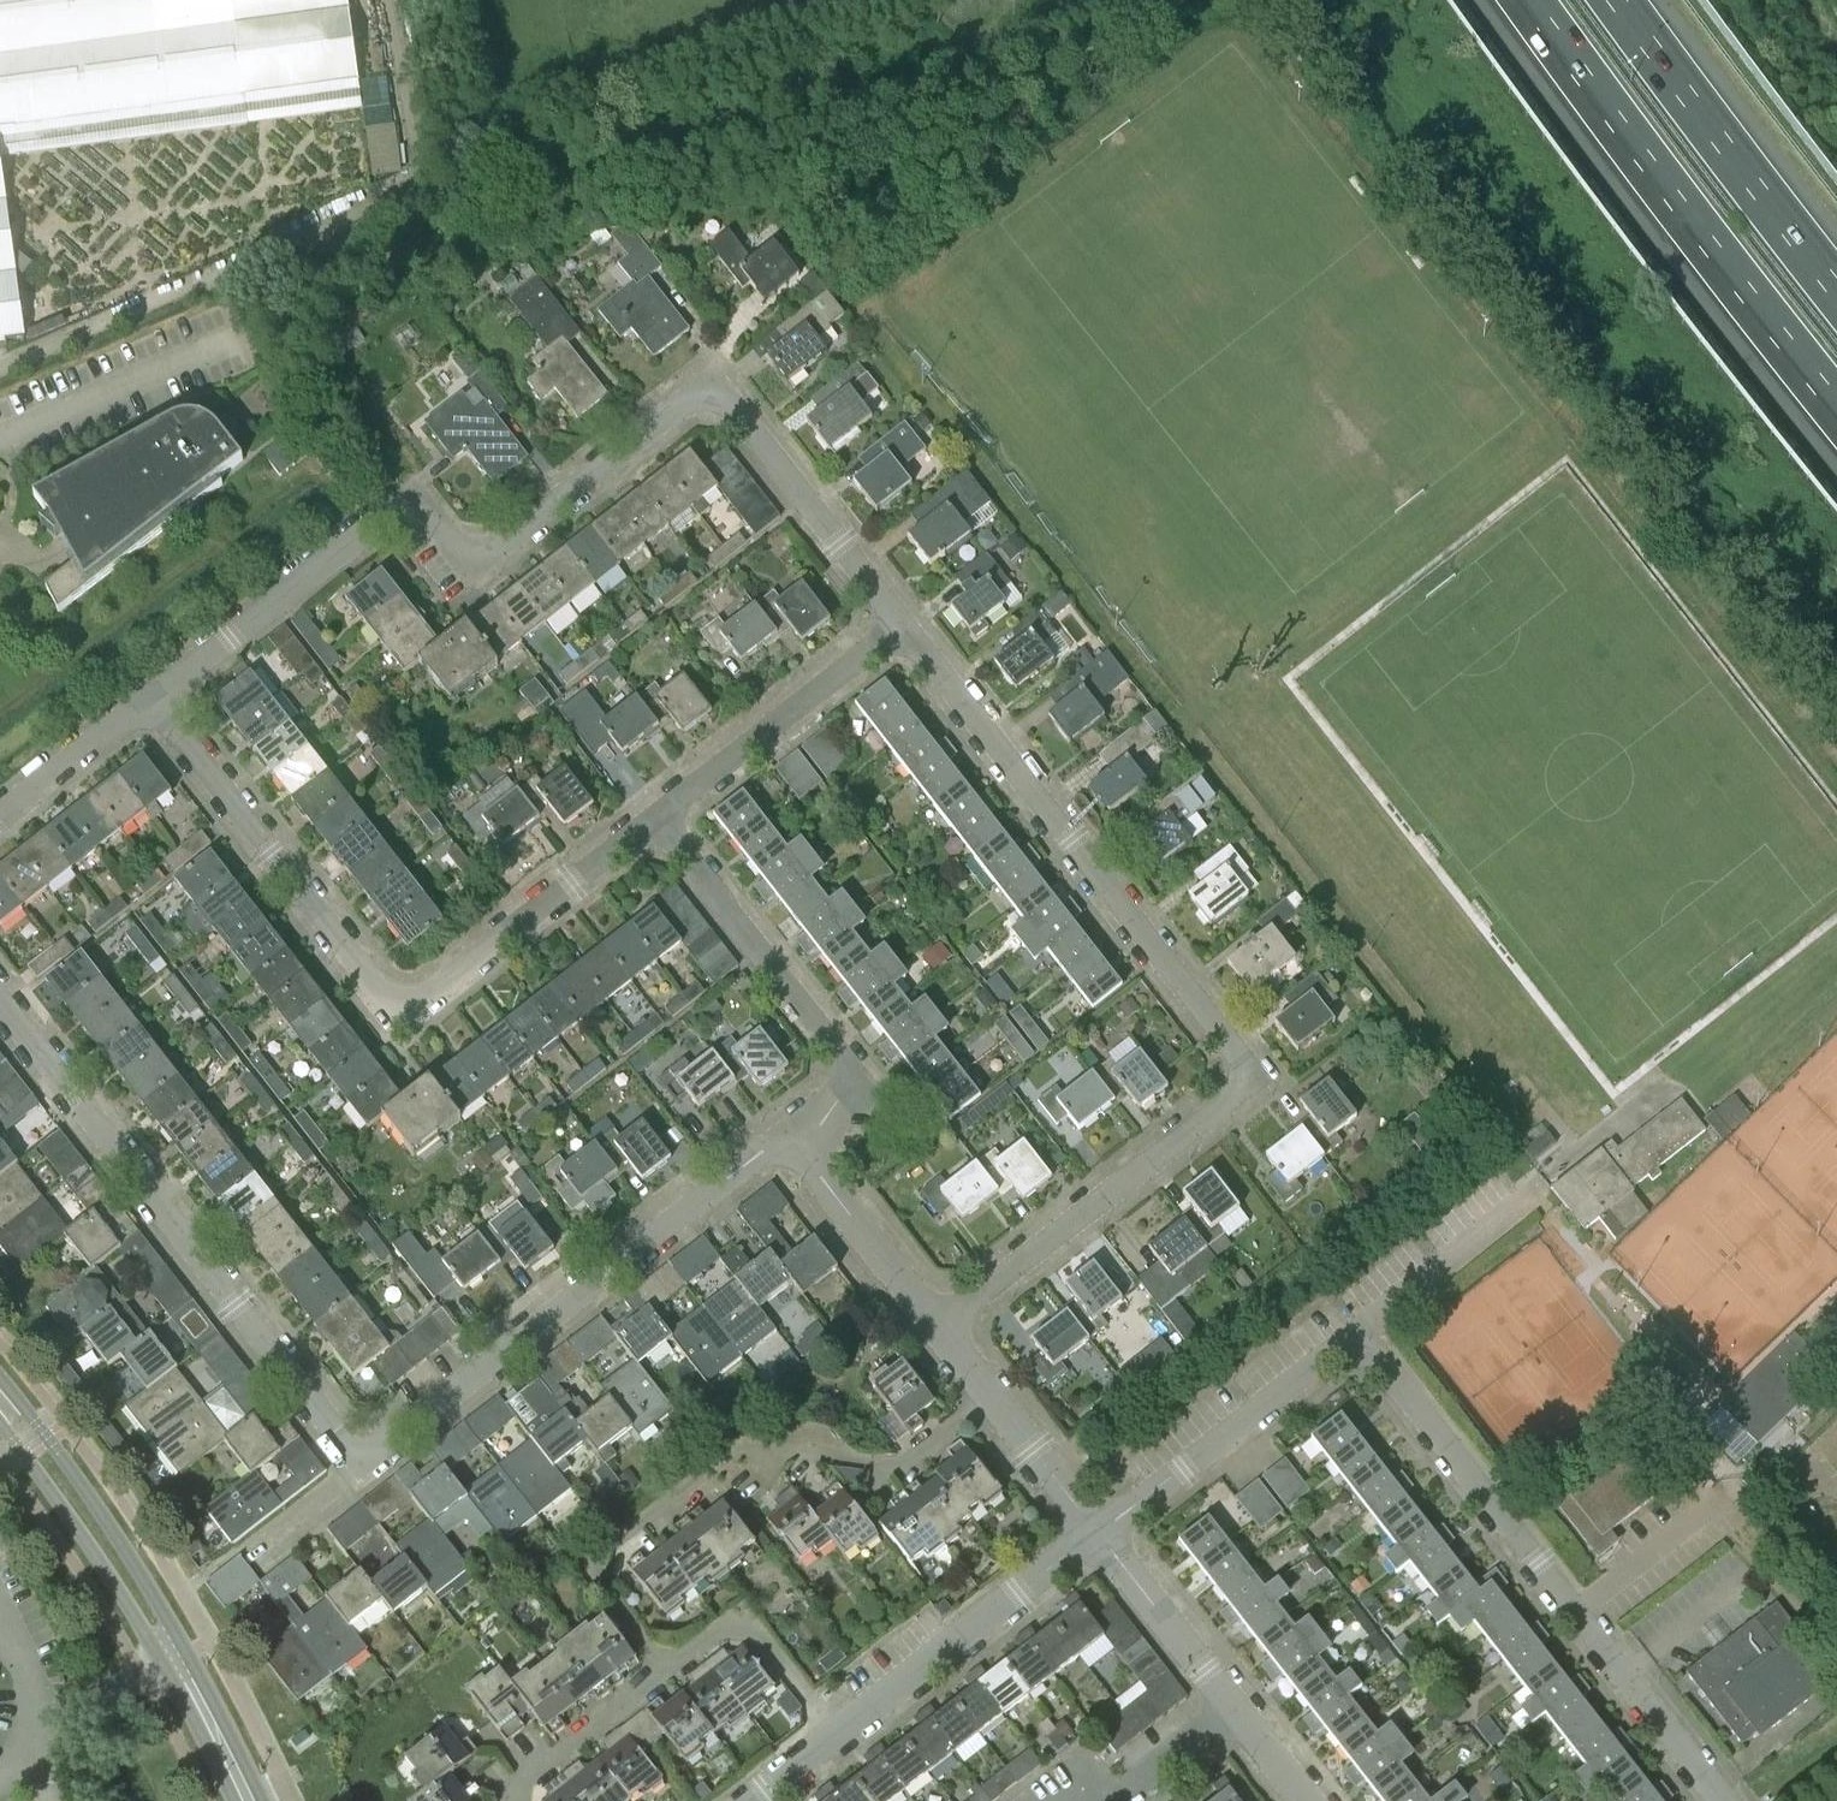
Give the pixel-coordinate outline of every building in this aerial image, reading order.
[(26,338),(2,155),(363,106),(348,0),(0,0),(0,342),(26,338)] [(632,230),(611,231),(631,254),(617,265),(632,283),(597,311),(620,340),(631,331),(653,359),(690,330),(649,278),(662,268),(632,230)] [(709,247),(718,258),(742,289),(749,284),(765,303),(799,277),(774,244),(752,261),(729,232),(709,247)] [(811,303),(820,295),(827,290),(813,273),(807,278),(797,286),(811,303)] [(537,278),(509,301),(548,350),(532,362),(539,370),(536,372),(538,374),(527,382),(541,400),(555,390),(577,418),(607,395),(568,345),(581,334),(537,278)] [(827,353),(817,340),(831,329),(826,322),(843,309),(828,291),(798,314),(806,326),(766,356),(787,383),(827,353)] [(344,336),(332,344),(340,357),(352,349),(344,336)] [(830,403),(806,422),(829,452),(872,418),(860,404),(878,390),(857,363),(821,392),(830,403)] [(474,410),(462,395),(425,423),(453,459),(467,449),(494,484),(527,458),(496,417),(507,409),(480,373),(467,383),(482,403),(474,410)] [(39,523),(55,538),(65,531),(73,541),(81,551),(72,558),(75,565),(46,588),(57,612),(58,613),(222,485),(218,480),(242,460),(226,439),(230,435),(224,427),(218,421),(210,416),(201,412),(192,411),(183,411),(174,413),(165,418),(168,422),(33,497),(34,498),(50,518),(39,523)] [(930,425),(923,415),(916,420),(923,430),(930,425)] [(879,462),(852,482),(876,513),(911,485),(900,470),(926,450),(904,423),(870,450),(879,462)] [(277,442),(262,454),(280,477),(295,465),(277,442)] [(702,468),(711,479),(735,460),(726,448),(702,468)] [(718,489),(711,479),(702,468),(690,453),(665,472),(693,508),(700,517),(711,509),(704,500),(718,489)] [(711,479),(718,489),(720,491),(744,471),(735,460),(711,479)] [(729,502),(753,483),(744,471),(720,491),(729,502)] [(991,503),(966,471),(925,504),(935,517),(908,537),(931,567),(971,535),(963,525),(991,503)] [(669,528),(693,508),(665,472),(641,491),(669,528)] [(738,514),(762,494),(753,483),(729,502),(738,514)] [(644,547),(669,528),(641,491),(616,510),(644,547)] [(746,525),(771,506),(762,494),(738,514),(746,525)] [(755,537),(780,518),(780,517),(771,506),(746,525),(755,537)] [(619,567),(644,547),(616,510),(591,530),(619,567)] [(595,586),(619,567),(591,530),(566,549),(595,586)] [(990,534),(986,533),(979,539),(978,543),(984,552),(988,552),(996,546),(997,542),(990,534)] [(731,556),(747,544),(739,534),(723,546),(731,556)] [(999,547),(1009,559),(1024,546),(1015,535),(999,547)] [(714,569),(731,556),(723,546),(706,559),(714,569)] [(570,605),(595,586),(566,549),(542,569),(570,605)] [(950,608),(969,632),(974,639),(988,628),(983,622),(1005,604),(1010,610),(1022,600),(1010,585),(986,553),(956,577),(970,593),(950,608)] [(545,625),(570,605),(542,569),(517,588),(545,625)] [(365,626),(402,597),(382,571),(345,600),(365,626)] [(674,585),(681,595),(697,583),(690,572),(674,585)] [(755,606),(781,638),(791,630),(801,643),(830,620),(802,584),(781,601),(774,592),(755,606)] [(657,598),(665,608),(681,595),(674,585),(657,598)] [(521,644),(545,625),(517,588),(493,607),(521,644)] [(1052,620),(1072,606),(1073,605),(1061,591),(1061,592),(1042,606),(1052,620)] [(421,621),(402,597),(365,626),(384,650),(421,621)] [(766,649),(781,638),(755,606),(726,628),(718,619),(700,633),(719,658),(730,649),(741,662),(763,645),(766,649)] [(496,663),(521,644),(493,607),(468,627),(496,663)] [(1041,646),(1056,634),(1037,610),(1010,631),(1019,642),(993,662),(1015,691),(1053,662),(1041,646)] [(633,633),(648,621),(640,611),(625,623),(633,633)] [(421,621),(384,650),(404,675),(419,663),(441,646),(421,621)] [(615,647),(633,633),(625,623),(608,637),(615,647)] [(301,635),(321,661),(333,651),(313,625),(301,635)] [(441,646),(419,663),(450,703),(498,666),(496,663),(468,627),(467,626),(441,646)] [(608,637),(599,643),(607,653),(615,647),(608,637)] [(283,649),(303,675),(315,665),(296,639),(283,649)] [(588,652),(578,640),(567,648),(577,661),(588,652)] [(1094,662),(1084,648),(1074,655),(1085,669),(1094,662)] [(575,663),(582,673),(599,660),(591,650),(588,652),(577,661),(575,663)] [(342,662),(333,651),(321,661),(329,672),(342,662)] [(1095,706),(1128,680),(1106,652),(1094,662),(1085,669),(1062,687),(1071,699),(1048,717),(1069,745),(1103,718),(1095,706)] [(566,685),(582,673),(575,663),(559,675),(566,685)] [(241,682),(250,674),(242,664),(233,671),(241,682)] [(324,676),(315,665),(303,675),(311,685),(324,676)] [(235,728),(271,699),(251,674),(250,674),(241,682),(214,702),(235,728)] [(636,698),(661,730),(673,722),(683,735),(711,713),(683,677),(662,693),(655,684),(636,698)] [(875,730),(904,707),(885,683),(856,706),(866,719),(874,729),(875,730)] [(359,711),(360,710),(369,702),(356,686),(347,693),(359,711)] [(526,701),(533,711),(550,698),(542,688),(526,701)] [(344,722),(354,714),(341,698),(331,706),(344,722)] [(647,741),(661,730),(636,698),(607,721),(600,711),(581,725),(600,750),(612,741),(622,755),(644,737),(647,741)] [(235,728),(253,751),(289,723),(271,699),(235,728)] [(923,731),(904,707),(875,730),(893,754),(923,731)] [(1129,761),(1168,730),(1154,712),(1104,751),(1116,767),(1090,787),(1110,813),(1147,784),(1129,761)] [(366,730),(354,714),(344,722),(356,738),(366,730)] [(859,724),(857,721),(847,729),(857,742),(874,729),(866,719),(859,724)] [(309,748),(289,723),(253,751),(272,776),(309,748)] [(824,730),(813,739),(829,761),(841,752),(824,730)] [(893,754),(912,778),(951,747),(946,740),(935,748),(923,731),(893,754)] [(818,770),(829,761),(813,739),(801,749),(818,770)] [(382,770),(391,763),(379,747),(370,755),(382,770)] [(957,755),(951,747),(912,778),(933,804),(962,782),(947,763),(957,755)] [(272,776),(292,802),(329,773),(309,748),(272,776)] [(798,751),(786,760),(803,782),(815,773),(798,751)] [(841,752),(829,761),(838,772),(849,763),(841,752)] [(148,812),(146,813),(153,822),(163,813),(157,805),(172,793),(144,757),(119,776),(148,812)] [(791,791),(803,782),(786,760),(774,769),(791,791)] [(826,781),(838,772),(829,761),(818,770),(826,781)] [(404,780),(391,763),(382,770),(395,787),(404,780)] [(495,764),(492,766),(480,775),(488,786),(503,775),(495,764)] [(518,790),(543,822),(554,814),(564,827),(593,805),(565,769),(543,785),(536,776),(518,790)] [(1201,772),(1175,792),(1148,813),(1157,825),(1133,843),(1155,870),(1189,843),(1178,828),(1193,816),(1215,798),(1214,797),(1218,794),(1202,772),(1201,772)] [(348,798),(329,773),(292,802),(311,826),(348,798)] [(815,773),(803,782),(811,792),(823,783),(815,773)] [(123,832),(146,813),(148,812),(119,776),(94,796),(123,832)] [(800,802),(811,792),(803,782),(791,791),(800,802)] [(933,804),(953,831),(992,800),(987,793),(977,801),(962,782),(933,804)] [(529,834),(543,822),(518,790),(518,791),(517,790),(489,813),(481,803),(462,818),(482,843),(493,834),(504,847),(526,830),(529,834)] [(847,806),(855,800),(847,790),(839,795),(847,806)] [(714,817),(731,838),(760,815),(743,794),(714,817)] [(94,796),(69,815),(97,851),(123,832),(94,796)] [(421,821),(431,813),(417,796),(408,804),(421,821)] [(311,826),(330,851),(367,822),(348,798),(311,826)] [(998,808),(992,800),(953,831),(974,858),(1003,835),(988,816),(998,808)] [(443,828),(431,813),(421,821),(433,836),(443,828)] [(73,870),(97,851),(69,815),(45,834),(73,870)] [(777,837),(760,815),(731,838),(747,860),(777,837)] [(387,848),(367,822),(330,851),(350,877),(387,848)] [(178,850),(188,862),(211,844),(202,831),(178,850)] [(49,889),(73,870),(45,834),(20,853),(49,889)] [(974,858),(995,885),(1034,854),(1029,846),(1018,854),(1003,835),(974,858)] [(754,889),(760,897),(800,866),(814,855),(802,840),(788,851),(777,837),(747,860),(764,881),(754,889)] [(459,870),(469,862),(456,845),(446,853),(459,870)] [(1211,880),(1188,898),(1210,926),(1248,897),(1236,881),(1248,871),(1229,847),(1202,868),(1211,880)] [(350,877),(368,900),(405,872),(387,848),(350,877)] [(164,860),(174,873),(188,862),(178,850),(164,860)] [(194,906),(231,877),(213,852),(175,882),(194,906)] [(49,889),(20,853),(0,868),(0,879),(23,909),(49,889)] [(1040,862),(1034,854),(995,885),(1016,911),(1045,888),(1030,869),(1040,862)] [(814,855),(800,866),(760,897),(766,904),(776,897),(791,915),(820,892),(812,882),(826,871),(814,855)] [(481,878),(469,862),(459,870),(471,886),(481,878)] [(425,897),(405,872),(368,900),(388,925),(425,897)] [(137,886),(145,896),(161,883),(153,873),(137,886)] [(251,901),(231,877),(194,906),(213,931),(251,901)] [(23,909),(0,879),(0,927),(23,909)] [(1023,948),(1036,937),(1075,907),(1070,899),(1060,907),(1045,888),(1016,911),(1025,922),(1011,933),(1023,948)] [(878,891),(870,897),(875,904),(883,898),(878,891)] [(801,950),(841,919),(855,908),(843,893),(829,904),(820,892),(791,915),(805,934),(795,942),(801,950)] [(1256,923),(1264,934),(1227,964),(1251,994),(1295,959),(1275,934),(1298,916),(1296,913),(1304,907),(1295,894),(1286,901),(1285,900),(1256,923)] [(425,897),(388,925),(407,950),(444,921),(425,897)] [(660,917),(669,928),(694,909),(685,898),(660,917)] [(105,911),(112,921),(128,909),(121,899),(105,911)] [(232,956),(270,926),(251,901),(213,931),(232,956)] [(1081,914),(1075,907),(1036,937),(1023,948),(1035,962),(1048,952),(1055,961),(1084,939),(1071,922),(1081,914)] [(682,945),(678,939),(669,928),(660,917),(654,908),(629,927),(657,964),(682,945)] [(855,908),(841,919),(801,950),(807,957),(817,949),(832,968),(862,946),(853,935),(867,923),(855,908)] [(669,928),(678,939),(703,921),(694,909),(669,928)] [(88,924),(96,934),(112,921),(105,911),(88,924)] [(153,938),(163,930),(151,914),(141,922),(153,938)] [(682,945),(687,951),(712,932),(703,921),(678,939),(682,945)] [(138,950),(148,942),(135,926),(125,934),(138,950)] [(289,952),(270,926),(232,956),(252,981),(289,952)] [(633,983),(657,964),(629,927),(604,947),(633,983)] [(176,947),(163,930),(153,938),(166,955),(176,947)] [(687,951),(696,962),(721,944),(712,932),(687,951)] [(63,959),(74,950),(65,938),(54,947),(63,959)] [(1103,963),(1084,939),(1055,961),(1074,986),(1103,963)] [(161,958),(148,942),(138,950),(150,966),(161,958)] [(696,962),(705,974),(729,955),(721,944),(696,962)] [(924,957),(934,970),(950,957),(940,944),(924,957)] [(843,1003),(883,972),(897,962),(885,947),(871,958),(862,946),(832,968),(847,988),(837,996),(843,1003)] [(63,959),(54,947),(28,967),(37,979),(63,959)] [(607,1003),(633,983),(604,947),(579,967),(607,1003)] [(981,959),(972,947),(962,956),(971,967),(981,959)] [(270,1005),(308,976),(289,952),(252,981),(270,1005)] [(82,953),(45,981),(65,1006),(102,978),(82,953)] [(738,967),(729,955),(705,974),(714,986),(738,967)] [(897,962),(883,972),(843,1003),(849,1011),(859,1003),(874,1022),(903,999),(895,988),(909,977),(897,962)] [(1103,963),(1074,986),(1093,1010),(1122,987),(1103,963)] [(191,988),(201,980),(189,964),(179,972),(191,988)] [(582,1022),(607,1003),(579,967),(554,986),(582,1022)] [(1291,1011),(1274,1024),(1296,1052),(1334,1023),(1324,1010),(1337,1000),(1327,988),(1320,979),(1315,973),(1282,999),(1291,1011)] [(1334,983),(1327,973),(1320,979),(1327,988),(1334,983)] [(186,992),(174,976),(164,984),(176,1000),(186,992)] [(327,1000),(308,976),(270,1005),(289,1029),(327,1000)] [(121,1003),(102,978),(65,1006),(84,1031),(121,1003)] [(214,996),(201,980),(191,988),(204,1004),(214,996)] [(682,995),(690,1005),(705,993),(697,983),(682,995)] [(558,1041),(582,1022),(554,986),(529,1005),(558,1041)] [(1014,997),(1007,987),(995,996),(1003,1006),(1014,997)] [(186,992),(176,1000),(189,1016),(199,1008),(186,992)] [(665,1008),(672,1018),(690,1005),(682,995),(665,1008)] [(884,1056),(924,1025),(938,1014),(926,999),(912,1010),(903,999),(874,1022),(888,1041),(878,1049),(884,1056)] [(1132,999),(1120,1008),(1127,1017),(1139,1008),(1132,999)] [(309,1054),(346,1025),(327,1000),(289,1029),(309,1054)] [(986,1005),(986,1012),(990,1018),(1000,1010),(992,1000),(986,1005)] [(121,1003),(84,1031),(104,1056),(140,1028),(121,1003)] [(534,1060),(558,1041),(529,1005),(505,1024),(534,1060)] [(1020,1006),(1009,1015),(1018,1026),(1029,1018),(1020,1006)] [(688,1018),(695,1028),(709,1017),(701,1007),(688,1018)] [(230,1037),(240,1029),(227,1013),(217,1021),(230,1037)] [(938,1014),(924,1025),(884,1056),(890,1064),(900,1056),(917,1077),(946,1054),(936,1041),(950,1030),(938,1014)] [(1003,1037),(1014,1029),(1005,1018),(995,1026),(1003,1037)] [(1029,1018),(1018,1026),(1026,1038),(1038,1052),(1049,1044),(1037,1029),(1029,1018)] [(632,1034),(640,1044),(656,1031),(648,1021),(632,1034)] [(508,1080),(534,1060),(505,1024),(480,1043),(508,1080)] [(224,1041),(212,1025),(202,1033),(214,1049),(224,1041)] [(365,1049),(346,1025),(309,1054),(327,1079),(365,1049)] [(160,1053),(140,1028),(104,1056),(123,1082),(160,1053)] [(252,1045),(240,1029),(230,1037),(243,1053),(252,1045)] [(1014,1029),(1003,1037),(1012,1049),(1023,1064),(1034,1055),(1023,1040),(1014,1029)] [(712,1053),(738,1085),(749,1076),(760,1090),(788,1067),(760,1031),(739,1048),(731,1039),(713,1053),(713,1052),(712,1053)] [(615,1047),(623,1057),(640,1044),(632,1034),(615,1047)] [(224,1041),(214,1049),(227,1065),(237,1057),(224,1041)] [(484,1099),(508,1080),(480,1043),(455,1063),(484,1099)] [(346,1103),(384,1074),(365,1049),(327,1079),(346,1103)] [(654,1061),(645,1049),(630,1061),(638,1073),(654,1061)] [(1094,1073),(1093,1074),(1115,1102),(1118,1106),(1129,1097),(1140,1111),(1168,1088),(1140,1052),(1118,1069),(1111,1060),(1102,1067),(1094,1073)] [(142,1105),(178,1077),(160,1053),(123,1082),(142,1105)] [(724,1096),(738,1085),(712,1053),(684,1075),(677,1065),(658,1080),(677,1105),(688,1096),(699,1110),(721,1092),(724,1096)] [(917,1077),(934,1099),(963,1076),(946,1054),(917,1077)] [(1102,1067),(1092,1055),(1085,1061),(1094,1073),(1102,1067)] [(583,1072),(590,1082),(606,1069),(599,1059),(583,1072)] [(268,1086),(278,1078),(266,1062),(256,1070),(268,1086)] [(459,1118),(484,1099),(455,1063),(431,1081),(430,1082),(459,1118)] [(566,1085),(574,1095),(590,1082),(583,1072),(566,1085)] [(263,1090),(250,1074),(240,1082),(253,1098),(263,1090)] [(404,1100),(384,1074),(346,1103),(367,1130),(382,1118),(381,1117),(404,1100)] [(1115,1102),(1093,1074),(1064,1096),(1056,1087),(1037,1101),(1057,1126),(1068,1117),(1079,1130),(1115,1102)] [(980,1097),(963,1076),(934,1099),(951,1120),(980,1097)] [(1013,1090),(1022,1083),(1016,1076),(1008,1083),(1013,1090)] [(33,1096),(18,1077),(0,1090),(0,1122),(33,1096)] [(198,1102),(178,1077),(142,1105),(161,1130),(198,1102)] [(291,1095),(278,1078),(268,1086),(281,1103),(291,1095)] [(430,1082),(431,1081),(430,1080),(404,1100),(381,1117),(382,1118),(413,1158),(461,1120),(459,1118),(430,1082)] [(1301,1130),(1323,1158),(1342,1143),(1335,1134),(1356,1117),(1328,1081),(1299,1104),(1310,1117),(1299,1126),(1301,1130)] [(263,1090),(253,1098),(265,1115),(276,1107),(263,1090)] [(541,1121),(557,1109),(549,1098),(533,1111),(541,1121)] [(1730,1134),(1750,1118),(1734,1098),(1714,1114),(1730,1134)] [(957,1140),(993,1111),(984,1100),(948,1129),(957,1140)] [(1612,1142),(1551,1190),(1583,1232),(1598,1220),(1615,1241),(1648,1215),(1631,1194),(1634,1192),(1632,1189),(1648,1177),(1652,1182),(1660,1175),(1656,1170),(1705,1131),(1680,1100),(1618,1149),(1612,1142)] [(180,1155),(217,1126),(198,1102),(161,1130),(180,1155)] [(525,1133),(541,1121),(533,1111),(517,1124),(525,1133)] [(306,1135),(316,1127),(304,1112),(294,1120),(306,1135)] [(1415,1115),(1400,1127),(1423,1155),(1438,1143),(1415,1115)] [(596,1144),(621,1176),(632,1168),(642,1181),(671,1158),(642,1123),(621,1139),(614,1130),(596,1144)] [(291,1147),(301,1139),(289,1124),(279,1132),(291,1147)] [(236,1151),(217,1126),(180,1155),(200,1180),(236,1151)] [(329,1144),(316,1127),(306,1135),(320,1152),(329,1144)] [(675,1128),(666,1135),(675,1147),(684,1140),(675,1128)] [(1323,1158),(1301,1130),(1266,1158),(1276,1171),(1265,1180),(1284,1205),(1302,1190),(1295,1180),(1323,1158)] [(1531,1161),(1554,1144),(1546,1133),(1523,1151),(1531,1161)] [(509,1155),(510,1153),(507,1147),(508,1146),(500,1136),(484,1149),(496,1165),(509,1155)] [(314,1156),(301,1139),(291,1147),(305,1164),(314,1156)] [(0,1140),(0,1175),(17,1162),(0,1140)] [(976,1165),(1001,1197),(1013,1188),(1023,1201),(1052,1179),(1024,1143),(1002,1160),(995,1150),(977,1164),(976,1165)] [(607,1187),(621,1176),(596,1144),(596,1145),(595,1144),(567,1167),(559,1157),(540,1172),(572,1213),(585,1203),(593,1214),(615,1198),(607,1187)] [(49,1163),(63,1182),(86,1164),(72,1145),(49,1163)] [(510,1153),(509,1155),(522,1171),(531,1164),(517,1147),(510,1153)] [(479,1171),(492,1161),(483,1150),(471,1160),(479,1171)] [(219,1204),(255,1175),(236,1151),(200,1180),(219,1204)] [(17,1162),(0,1175),(0,1232),(36,1204),(43,1198),(17,1165),(18,1163),(17,1162)] [(988,1208),(1001,1197),(976,1165),(947,1187),(940,1179),(921,1192),(940,1217),(952,1208),(962,1221),(985,1204),(988,1208)] [(339,1189),(327,1173),(317,1181),(329,1197),(339,1189)] [(1231,1246),(1223,1236),(1225,1235),(1218,1225),(1239,1209),(1211,1173),(1182,1195),(1193,1209),(1181,1217),(1184,1221),(1206,1250),(1208,1248),(1215,1258),(1231,1246)] [(274,1200),(255,1175),(219,1204),(238,1229),(274,1200)] [(75,1196),(83,1207),(95,1198),(103,1207),(110,1201),(113,1199),(97,1178),(75,1196)] [(530,1183),(518,1192),(530,1208),(542,1199),(530,1183)] [(339,1189),(329,1197),(342,1214),(352,1206),(339,1189)] [(737,1211),(745,1222),(753,1216),(762,1227),(768,1222),(773,1219),(755,1197),(737,1211)] [(65,1236),(64,1235),(69,1232),(43,1198),(36,1204),(0,1232),(0,1247),(20,1272),(65,1236)] [(83,1207),(90,1216),(94,1212),(95,1213),(103,1207),(95,1198),(83,1207)] [(256,1253),(293,1224),(274,1200),(238,1229),(256,1253)] [(110,1201),(103,1207),(95,1213),(94,1212),(90,1216),(69,1232),(64,1235),(65,1236),(91,1270),(96,1266),(96,1267),(117,1251),(121,1247),(139,1233),(126,1215),(123,1218),(110,1201)] [(477,1236),(503,1268),(515,1259),(525,1272),(554,1250),(526,1213),(504,1230),(497,1221),(477,1236)] [(768,1222),(762,1227),(753,1216),(745,1222),(754,1234),(769,1253),(770,1253),(793,1282),(792,1283),(803,1296),(837,1269),(814,1239),(794,1255),(768,1222)] [(1147,1272),(1167,1296),(1171,1302),(1190,1288),(1178,1272),(1206,1250),(1184,1221),(1148,1249),(1159,1263),(1147,1272)] [(378,1239),(366,1223),(356,1231),(368,1246),(378,1239)] [(312,1249),(293,1224),(256,1253),(275,1277),(312,1249)] [(167,1267),(139,1233),(121,1247),(117,1251),(144,1285),(167,1267)] [(490,1278),(503,1268),(477,1236),(450,1257),(442,1247),(423,1262),(442,1288),(454,1278),(464,1292),(487,1275),(490,1278)] [(391,1255),(378,1239),(368,1246),(381,1263),(391,1255)] [(759,1309),(792,1283),(793,1282),(770,1253),(769,1253),(752,1266),(737,1247),(720,1261),(736,1281),(738,1280),(759,1309)] [(296,1303),(332,1275),(312,1249),(275,1277),(296,1303)] [(705,1272),(687,1250),(669,1264),(686,1287),(705,1272)] [(1066,1313),(1088,1342),(1108,1326),(1100,1317),(1122,1300),(1094,1264),(1065,1287),(1075,1300),(1064,1308),(1067,1312),(1066,1313)] [(123,1301),(96,1267),(96,1266),(91,1270),(46,1305),(73,1340),(82,1333),(111,1310),(112,1310),(123,1301)] [(416,1287),(404,1272),(394,1280),(406,1295),(416,1287)] [(669,1334),(653,1312),(673,1297),(655,1274),(623,1300),(632,1312),(611,1328),(616,1335),(614,1336),(634,1361),(635,1360),(639,1365),(671,1339),(672,1339),(668,1334),(669,1334)] [(351,1298),(332,1275),(296,1303),(314,1327),(351,1298)] [(776,1330),(759,1309),(738,1280),(736,1281),(703,1307),(742,1357),(776,1330)] [(182,1310),(193,1301),(177,1281),(155,1299),(164,1310),(176,1301),(182,1310)] [(416,1287),(406,1295),(419,1312),(429,1304),(416,1287)] [(333,1351),(370,1323),(351,1298),(314,1327),(333,1351)] [(82,1333),(109,1367),(138,1344),(138,1343),(149,1334),(123,1301),(112,1310),(111,1310),(82,1333)] [(176,1301),(164,1310),(170,1319),(182,1310),(176,1301)] [(707,1385),(742,1357),(703,1307),(669,1334),(668,1334),(672,1339),(671,1339),(707,1385)] [(442,1308),(430,1317),(450,1342),(461,1333),(442,1308)] [(1820,1330),(1836,1346),(1836,1312),(1820,1330)] [(1088,1342),(1066,1313),(1031,1341),(1041,1354),(1030,1363),(1049,1388),(1068,1373),(1060,1364),(1088,1342)] [(438,1351),(450,1342),(430,1317),(419,1327),(438,1351)] [(1187,1346),(1201,1335),(1189,1320),(1174,1330),(1187,1346)] [(390,1349),(370,1323),(333,1351),(354,1378),(373,1363),(384,1354),(390,1349)] [(419,1327),(407,1336),(426,1360),(438,1351),(419,1327)] [(603,1351),(586,1328),(566,1343),(584,1366),(603,1351)] [(122,1357),(147,1391),(148,1391),(169,1374),(176,1369),(178,1368),(151,1333),(149,1334),(138,1343),(138,1344),(122,1357)] [(1720,1407),(1757,1445),(1831,1373),(1793,1335),(1720,1407)] [(415,1369),(426,1360),(407,1336),(396,1345),(415,1369)] [(813,1352),(805,1342),(797,1349),(804,1359),(813,1352)] [(396,1345),(390,1349),(384,1354),(403,1378),(415,1369),(396,1345)] [(224,1387),(246,1370),(231,1350),(208,1368),(224,1387)] [(791,1353),(770,1369),(779,1380),(800,1364),(791,1353)] [(392,1387),(403,1378),(384,1354),(373,1363),(392,1387)] [(531,1370),(540,1381),(550,1374),(559,1386),(569,1378),(551,1355),(531,1370)] [(649,1378),(639,1365),(635,1360),(634,1361),(600,1388),(608,1399),(609,1398),(632,1428),(632,1429),(639,1438),(674,1410),(649,1378)] [(887,1368),(869,1382),(910,1436),(924,1425),(917,1416),(934,1402),(903,1362),(890,1372),(887,1368)] [(1117,1376),(1129,1391),(1140,1382),(1128,1367),(1117,1376)] [(203,1403),(176,1369),(169,1374),(148,1391),(147,1391),(125,1408),(152,1443),(203,1403)] [(59,1384),(68,1397),(82,1386),(72,1373),(59,1384)] [(609,1446),(632,1429),(632,1428),(609,1398),(608,1399),(590,1413),(578,1397),(572,1402),(559,1386),(550,1374),(540,1381),(549,1393),(564,1413),(589,1442),(588,1443),(597,1455),(606,1466),(617,1456),(609,1446)] [(780,1386),(789,1398),(799,1390),(790,1378),(780,1386)] [(564,1413),(549,1393),(540,1381),(506,1406),(532,1438),(555,1468),(588,1443),(589,1442),(564,1413)] [(262,1412),(273,1404),(257,1384),(235,1402),(243,1413),(255,1403),(262,1412)] [(1118,1398),(1125,1392),(1119,1384),(1112,1390),(1118,1398)] [(203,1403),(152,1443),(179,1477),(225,1441),(230,1438),(229,1437),(249,1421),(254,1417),(255,1418),(262,1412),(255,1403),(243,1413),(235,1402),(224,1387),(203,1403)] [(500,1430),(483,1408),(464,1423),(481,1445),(500,1430)] [(102,1415),(90,1424),(96,1432),(108,1423),(102,1415)] [(1330,1463),(1360,1440),(1341,1416),(1312,1439),(1330,1463)] [(256,1472),(278,1455),(299,1437),(288,1423),(270,1438),(255,1418),(254,1417),(249,1421),(229,1437),(230,1438),(225,1441),(251,1475),(256,1472)] [(431,1450),(439,1460),(447,1455),(456,1465),(468,1456),(451,1434),(431,1450)] [(326,1472),(299,1437),(278,1455),(294,1478),(273,1494),(256,1472),(251,1475),(205,1511),(220,1531),(215,1535),(226,1549),(232,1546),(326,1472)] [(555,1468),(532,1438),(530,1439),(531,1440),(498,1467),(538,1517),(572,1491),(555,1468)] [(1379,1464),(1360,1440),(1330,1463),(1349,1487),(1379,1464)] [(936,1476),(939,1480),(967,1514),(969,1514),(981,1505),(984,1509),(1002,1495),(961,1442),(947,1453),(954,1462),(936,1476)] [(439,1460),(440,1462),(447,1472),(456,1465),(447,1455),(439,1460)] [(1569,1497),(1556,1507),(1597,1560),(1611,1549),(1603,1538),(1654,1498),(1623,1458),(1570,1499),(1569,1497)] [(1290,1490),(1301,1481),(1285,1460),(1273,1469),(1290,1490)] [(464,1493),(447,1472),(440,1462),(422,1476),(412,1464),(396,1478),(429,1520),(431,1519),(434,1524),(444,1516),(455,1530),(465,1522),(480,1541),(492,1531),(467,1498),(464,1493)] [(1349,1487),(1368,1511),(1407,1481),(1401,1473),(1391,1481),(1379,1464),(1349,1487)] [(537,1518),(538,1517),(498,1467),(464,1493),(467,1498),(492,1531),(503,1544),(536,1518),(537,1518)] [(1290,1490),(1273,1469),(1262,1478),(1279,1499),(1290,1490)] [(617,1480),(627,1494),(639,1485),(629,1471),(617,1480)] [(972,1518),(969,1514),(967,1514),(939,1480),(923,1492),(916,1483),(903,1493),(945,1546),(962,1532),(959,1528),(972,1518)] [(1263,1511),(1274,1502),(1258,1481),(1246,1490),(1263,1511)] [(1290,1490),(1298,1501),(1310,1492),(1301,1481),(1290,1490)] [(1368,1511),(1388,1538),(1418,1515),(1403,1496),(1413,1488),(1407,1481),(1368,1511)] [(833,1542),(832,1543),(843,1558),(857,1548),(860,1552),(879,1538),(838,1485),(824,1496),(830,1503),(813,1516),(833,1542)] [(361,1504),(379,1526),(398,1511),(381,1488),(361,1504)] [(815,1556),(832,1543),(833,1542),(813,1516),(792,1488),(774,1502),(781,1511),(768,1521),(798,1561),(812,1551),(815,1556)] [(1252,1520),(1263,1511),(1246,1490),(1235,1498),(1252,1520)] [(1290,1490),(1279,1499),(1287,1509),(1298,1501),(1290,1490)] [(927,1559),(945,1546),(903,1493),(890,1503),(897,1512),(880,1526),(910,1565),(924,1555),(927,1559)] [(1271,1522),(1282,1513),(1274,1502),(1263,1511),(1271,1522)] [(687,1519),(728,1572),(745,1558),(742,1553),(755,1543),(724,1503),(706,1517),(699,1509),(687,1519)] [(1260,1530),(1271,1522),(1263,1511),(1252,1520),(1260,1530)] [(347,1515),(327,1531),(335,1541),(344,1534),(354,1546),(364,1538),(347,1515)] [(1397,1574),(1409,1564),(1449,1533),(1443,1526),(1432,1534),(1418,1515),(1388,1538),(1398,1550),(1386,1560),(1397,1574)] [(434,1524),(431,1519),(429,1520),(395,1547),(404,1558),(428,1587),(427,1588),(434,1597),(469,1570),(434,1524)] [(710,1585),(728,1572),(687,1519),(674,1529),(681,1537),(663,1551),(694,1591),(707,1581),(710,1585)] [(1196,1564),(1225,1541),(1208,1519),(1179,1542),(1196,1564)] [(1455,1541),(1449,1533),(1409,1564),(1430,1590),(1459,1568),(1444,1549),(1455,1541)] [(344,1534),(335,1541),(344,1553),(354,1546),(344,1534)] [(1334,1539),(1323,1548),(1330,1556),(1341,1547),(1334,1539)] [(1212,1585),(1242,1562),(1225,1541),(1196,1564),(1212,1585)] [(682,1600),(694,1591),(663,1551),(647,1564),(640,1555),(626,1566),(667,1619),(686,1605),(682,1600)] [(259,1584),(260,1583),(240,1556),(205,1584),(226,1611),(259,1584)] [(1324,1569),(1314,1556),(1304,1563),(1314,1576),(1324,1569)] [(393,1615),(427,1588),(428,1587),(404,1558),(371,1584),(370,1585),(383,1602),(393,1615)] [(536,1567),(529,1559),(521,1565),(528,1574),(536,1567)] [(1225,1622),(1264,1591),(1242,1562),(1212,1585),(1229,1607),(1219,1614),(1225,1622)] [(279,1568),(269,1576),(286,1599),(288,1597),(296,1591),(279,1568)] [(1462,1609),(1501,1578),(1495,1570),(1474,1586),(1459,1568),(1430,1590),(1440,1603),(1427,1613),(1439,1627),(1449,1619),(1462,1609)] [(349,1628),(350,1627),(383,1602),(370,1585),(371,1584),(361,1571),(325,1598),(327,1600),(349,1628)] [(367,1649),(350,1627),(349,1628),(327,1600),(304,1618),(288,1597),(286,1599),(269,1576),(260,1583),(259,1584),(293,1626),(333,1675),(367,1649)] [(494,1597),(507,1587),(500,1577),(486,1586),(494,1597)] [(1361,1577),(1350,1587),(1357,1595),(1368,1585),(1361,1577)] [(1508,1586),(1501,1578),(1462,1609),(1449,1619),(1461,1635),(1474,1624),(1483,1636),(1512,1613),(1497,1594),(1508,1586)] [(624,1597),(629,1593),(630,1584),(626,1579),(616,1587),(624,1597)] [(1277,1582),(1264,1591),(1225,1622),(1231,1629),(1241,1622),(1256,1641),(1285,1618),(1276,1606),(1288,1597),(1277,1582)] [(1063,1603),(1071,1613),(1054,1626),(1078,1657),(1104,1637),(1101,1633),(1092,1621),(1080,1606),(1083,1604),(1075,1594),(1063,1603)] [(505,1614),(512,1609),(512,1604),(507,1597),(497,1604),(505,1614)] [(951,1611),(943,1602),(934,1609),(941,1618),(951,1611)] [(1124,1615),(1114,1603),(1092,1621),(1101,1633),(1124,1615)] [(1824,1688),(1789,1642),(1800,1633),(1777,1603),(1755,1620),(1686,1674),(1741,1746),(1756,1735),(1759,1738),(1824,1688)] [(1383,1626),(1389,1621),(1383,1613),(1377,1618),(1383,1626)] [(1483,1636),(1503,1662),(1543,1631),(1537,1624),(1527,1631),(1512,1613),(1483,1636)] [(1101,1633),(1104,1637),(1110,1645),(1133,1628),(1124,1615),(1101,1633)] [(570,1637),(612,1690),(624,1681),(617,1672),(635,1658),(604,1618),(591,1629),(587,1624),(570,1637)] [(1285,1618),(1256,1641),(1271,1660),(1261,1668),(1267,1676),(1320,1634),(1308,1619),(1294,1630),(1285,1618)] [(298,1703),(333,1675),(293,1626),(259,1653),(298,1703)] [(1053,1676),(1078,1657),(1054,1626),(1038,1638),(1030,1629),(1021,1636),(1053,1676)] [(1110,1645),(1119,1657),(1142,1639),(1133,1628),(1110,1645)] [(1549,1639),(1543,1631),(1503,1662),(1524,1688),(1553,1665),(1539,1647),(1549,1639)] [(1320,1634),(1267,1676),(1273,1684),(1283,1676),(1298,1695),(1327,1672),(1318,1660),(1332,1650),(1320,1634)] [(1028,1696),(1053,1676),(1021,1636),(1013,1642),(1020,1652),(1004,1664),(1028,1696)] [(1411,1647),(1402,1636),(1393,1643),(1402,1655),(1411,1647)] [(598,1701),(612,1690),(570,1637),(552,1651),(556,1656),(544,1666),(574,1705),(591,1692),(598,1701)] [(1151,1651),(1142,1639),(1119,1657),(1128,1669),(1151,1651)] [(723,1650),(705,1664),(746,1717),(765,1703),(761,1698),(774,1688),(743,1648),(730,1658),(723,1650)] [(1389,1649),(1378,1656),(1385,1666),(1395,1658),(1389,1649)] [(1128,1669),(1138,1681),(1161,1663),(1151,1651),(1128,1669)] [(1413,1668),(1420,1663),(1412,1653),(1405,1658),(1413,1668)] [(1169,1675),(1161,1663),(1138,1681),(1146,1692),(1156,1684),(1169,1675)] [(730,1730),(746,1717),(705,1664),(688,1678),(695,1686),(682,1696),(713,1736),(726,1725),(730,1730)] [(988,1677),(980,1667),(971,1674),(1003,1715),(1028,1696),(1004,1664),(988,1677)] [(1531,1725),(1544,1715),(1584,1684),(1578,1676),(1568,1684),(1553,1665),(1524,1688),(1533,1700),(1520,1710),(1531,1725)] [(558,1718),(574,1705),(544,1666),(531,1676),(527,1671),(511,1683),(531,1709),(530,1711),(551,1738),(565,1727),(558,1718)] [(529,1710),(530,1711),(531,1709),(511,1683),(510,1684),(499,1670),(486,1680),(483,1675),(465,1689),(506,1743),(524,1728),(517,1719),(529,1710)] [(1327,1672),(1298,1695),(1312,1714),(1302,1722),(1308,1729),(1348,1698),(1362,1687),(1350,1671),(1336,1682),(1327,1672)] [(1003,1715),(971,1674),(963,1681),(970,1691),(954,1704),(978,1735),(1003,1715)] [(1169,1675),(1156,1684),(1174,1707),(1186,1697),(1169,1675)] [(1402,1694),(1412,1687),(1404,1676),(1397,1681),(1396,1687),(1402,1694)] [(1146,1692),(1145,1694),(1162,1716),(1174,1707),(1156,1684),(1146,1692)] [(1590,1692),(1584,1684),(1544,1715),(1565,1741),(1594,1718),(1580,1699),(1590,1692)] [(802,1709),(788,1693),(775,1703),(789,1720),(802,1709)] [(1151,1725),(1162,1716),(1145,1694),(1133,1703),(1151,1725)] [(701,1745),(713,1736),(682,1696),(666,1709),(659,1699),(632,1720),(651,1745),(664,1735),(686,1763),(705,1749),(701,1745)] [(1339,1747),(1368,1724),(1348,1698),(1308,1729),(1314,1736),(1324,1728),(1339,1747)] [(1445,1711),(1455,1724),(1468,1714),(1458,1701),(1445,1711)] [(1103,1726),(1108,1722),(1118,1714),(1110,1702),(1094,1715),(1103,1726)] [(1440,1711),(1433,1702),(1422,1711),(1429,1719),(1440,1711)] [(1139,1735),(1151,1725),(1133,1703),(1120,1713),(1139,1735)] [(978,1735),(954,1704),(938,1716),(930,1706),(921,1713),(953,1754),(978,1735)] [(920,1729),(904,1742),(928,1774),(953,1754),(921,1713),(913,1720),(920,1729)] [(1127,1744),(1139,1735),(1120,1713),(1118,1714),(1108,1722),(1127,1744)] [(1438,1724),(1445,1719),(1439,1713),(1433,1718),(1438,1724)] [(1565,1741),(1586,1768),(1626,1737),(1619,1729),(1609,1737),(1594,1718),(1565,1741)] [(651,1745),(632,1720),(603,1743),(610,1752),(597,1762),(628,1800),(629,1800),(642,1791),(645,1796),(663,1782),(640,1753),(651,1745)] [(1072,1733),(1063,1721),(1055,1727),(1064,1739),(1072,1733)] [(1115,1753),(1127,1744),(1108,1722),(1103,1726),(1098,1731),(1115,1753)] [(1391,1725),(1377,1736),(1368,1724),(1339,1747),(1354,1766),(1343,1774),(1349,1782),(1403,1740),(1391,1725)] [(413,1777),(425,1792),(425,1793),(449,1775),(478,1753),(467,1739),(458,1746),(445,1728),(405,1759),(416,1774),(413,1777)] [(1057,1752),(1066,1745),(1056,1732),(1047,1739),(1057,1752)] [(1465,1740),(1470,1747),(1476,1741),(1471,1735),(1465,1740)] [(1490,1744),(1494,1750),(1506,1741),(1501,1735),(1490,1744)] [(1607,1795),(1636,1772),(1622,1753),(1632,1745),(1626,1737),(1586,1768),(1573,1778),(1585,1793),(1598,1783),(1607,1795)] [(1403,1740),(1349,1782),(1355,1789),(1365,1781),(1380,1800),(1409,1777),(1401,1767),(1415,1755),(1403,1740)] [(903,1793),(928,1774),(904,1742),(887,1755),(880,1745),(871,1752),(903,1793)] [(862,1758),(870,1768),(853,1781),(869,1800),(893,1800),(903,1793),(871,1752),(862,1758)] [(597,1762),(585,1771),(579,1762),(560,1776),(580,1800),(628,1800),(597,1762)] [(1021,1762),(1008,1773),(1016,1783),(1030,1773),(1021,1762)] [(1612,1800),(1654,1800),(1667,1791),(1661,1783),(1651,1791),(1636,1772),(1607,1795),(1612,1800)] [(1002,1794),(1016,1783),(1008,1773),(994,1784),(1002,1794)] [(449,1775),(425,1793),(425,1792),(413,1800),(477,1800),(481,1798),(470,1784),(461,1791),(449,1775)] [(560,1776),(544,1790),(550,1798),(547,1800),(580,1800),(560,1776)] [(1409,1777),(1380,1800),(1381,1800),(1428,1800),(1409,1777)] [(1214,1800),(1237,1800),(1230,1791),(1233,1789),(1224,1778),(1212,1787),(1220,1797),(1214,1800)] [(821,1791),(828,1800),(869,1800),(853,1781),(837,1794),(830,1784),(821,1791)] [(1468,1800),(1455,1784),(1434,1800),(1467,1800),(1468,1800)] [(821,1791),(813,1797),(815,1800),(828,1800),(821,1791)] [(1667,1791),(1654,1800),(1669,1800),(1673,1798),(1667,1791)]
